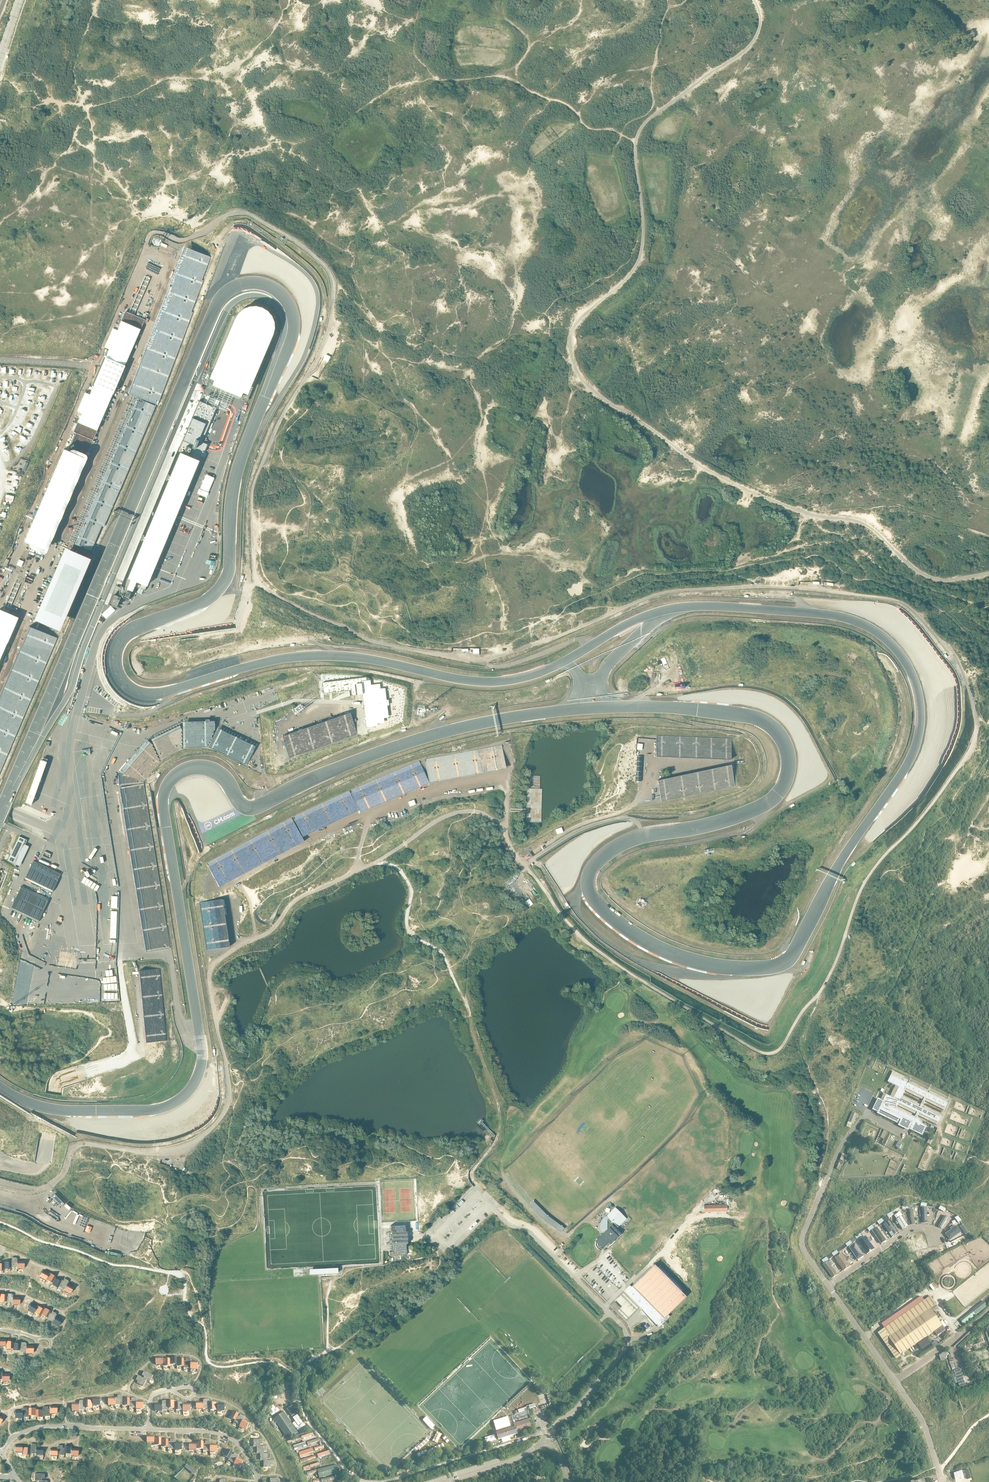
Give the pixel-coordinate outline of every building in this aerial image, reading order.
[(168,256),(170,252),(160,248),(158,253),(168,256)] [(248,406),(272,323),(248,316),(262,315),(251,311),(255,311),(256,309),(250,309),(250,308),(249,308),(249,306),(251,306),(251,305),(251,302),(248,303),(247,302),(246,304),(243,304),(243,306),(247,306),(248,306),(248,308),(246,313),(246,315),(233,311),(209,393),(211,393),(208,404),(238,413),(240,404),(248,406)] [(333,320),(327,345),(332,346),(338,321),(333,320)] [(204,414),(200,412),(196,425),(200,427),(204,414)] [(23,433),(20,438),(28,443),(31,438),(23,433)] [(15,435),(10,436),(14,451),(19,450),(15,435)] [(114,594),(110,605),(117,608),(120,599),(123,601),(124,598),(129,600),(136,582),(139,583),(137,587),(145,591),(204,450),(196,447),(193,445),(194,444),(194,443),(194,442),(194,441),(193,440),(193,439),(192,439),(192,438),(191,438),(191,437),(190,437),(189,437),(188,437),(187,437),(186,437),(185,437),(184,438),(183,439),(183,440),(182,440),(179,447),(119,590),(116,589),(114,592),(118,594),(118,595),(117,595),(114,594)] [(194,487),(207,492),(222,453),(210,448),(194,487)] [(190,501),(202,506),(206,498),(194,492),(190,501)] [(198,520),(203,507),(188,502),(184,515),(198,520)] [(76,511),(65,540),(91,549),(97,535),(91,532),(90,534),(84,532),(85,530),(82,529),(85,520),(80,518),(80,516),(78,515),(79,513),(76,511)] [(182,515),(179,524),(194,529),(197,521),(182,515)] [(199,537),(203,539),(203,537),(201,536),(203,533),(205,534),(206,530),(207,531),(208,527),(204,525),(199,537)] [(187,543),(191,534),(180,530),(176,539),(187,543)] [(170,551),(182,555),(187,544),(174,539),(170,551)] [(198,541),(194,549),(207,554),(210,546),(198,541)] [(63,549),(33,619),(59,630),(90,559),(63,549)] [(194,550),(189,561),(202,566),(206,555),(194,550)] [(165,559),(161,568),(174,574),(178,565),(165,559)] [(189,563),(184,575),(195,579),(200,568),(189,563)] [(158,579),(157,582),(169,587),(174,575),(159,570),(156,578),(158,579)] [(0,694),(0,771),(9,745),(6,744),(1,737),(5,739),(5,738),(9,743),(8,744),(11,745),(23,712),(22,711),(15,717),(16,713),(9,704),(14,691),(17,696),(18,695),(14,688),(19,674),(20,673),(25,659),(29,661),(29,660),(34,663),(36,664),(43,673),(56,636),(25,624),(0,694)] [(537,639),(557,635),(556,630),(536,634),(537,639)] [(32,682),(34,684),(39,680),(34,675),(32,673),(31,674),(33,676),(30,679),(29,678),(28,679),(31,683),(32,682)] [(321,679),(319,680),(320,691),(348,688),(349,695),(363,694),(367,726),(378,725),(377,723),(384,722),(384,718),(389,717),(387,705),(389,705),(388,699),(387,699),(385,687),(381,688),(380,683),(372,684),(371,679),(367,680),(366,674),(321,679)] [(255,689),(257,694),(271,690),(270,685),(255,689)] [(249,700),(229,706),(228,702),(218,705),(221,714),(251,706),(249,700)] [(351,712),(282,733),(289,755),(315,748),(314,744),(313,744),(312,741),(307,743),(305,735),(304,736),(303,732),(309,730),(308,727),(324,722),(326,727),(328,726),(327,724),(331,723),(332,728),(333,728),(335,734),(333,734),(334,738),(330,739),(330,741),(357,732),(351,712)] [(111,736),(114,731),(106,726),(103,732),(111,736)] [(249,759),(256,742),(224,727),(222,730),(231,734),(230,736),(234,738),(233,739),(245,745),(248,747),(246,752),(248,753),(247,756),(248,756),(247,758),(249,759)] [(155,738),(165,734),(164,731),(151,736),(153,743),(156,741),(155,738)] [(260,762),(277,761),(276,745),(283,745),(284,755),(286,755),(285,737),(279,737),(279,734),(265,735),(266,748),(268,748),(268,758),(260,759),(260,762)] [(95,749),(89,764),(101,769),(107,754),(95,749)] [(754,770),(753,749),(744,750),(746,771),(754,770)] [(25,804),(31,806),(49,753),(43,751),(25,804)] [(83,781),(97,779),(95,770),(82,773),(83,781)] [(59,776),(61,789),(73,787),(71,774),(59,776)] [(97,781),(83,783),(85,794),(99,792),(97,781)] [(66,821),(75,820),(73,807),(64,808),(66,821)] [(346,826),(349,832),(363,825),(360,820),(346,826)] [(346,827),(335,829),(336,830),(321,834),(322,839),(347,833),(346,827)] [(19,836),(7,860),(15,864),(16,864),(25,844),(27,840),(24,839),(19,836)] [(418,838),(411,844),(414,848),(421,842),(418,838)] [(33,860),(24,879),(52,892),(61,874),(33,860)] [(349,861),(328,874),(331,880),(352,867),(349,861)] [(98,874),(99,880),(105,880),(105,875),(103,875),(103,869),(93,869),(93,874),(98,874)] [(21,886),(10,909),(38,922),(49,899),(21,886)] [(231,895),(233,919),(239,919),(237,895),(231,895)] [(525,902),(528,907),(533,903),(529,898),(525,902)] [(222,899),(201,901),(202,914),(223,912),(223,915),(224,915),(222,899)] [(43,962),(67,971),(72,957),(49,947),(43,962)] [(112,970),(99,972),(99,980),(109,979),(109,975),(112,974),(112,970)] [(629,977),(612,1011),(618,1014),(635,979),(629,977)] [(60,1002),(60,989),(46,989),(46,992),(45,992),(45,1003),(60,1002)] [(614,1058),(602,1069),(605,1072),(617,1061),(614,1058)] [(893,1072),(891,1075),(902,1081),(903,1078),(904,1078),(904,1077),(893,1072)] [(895,1086),(899,1087),(894,1098),(890,1096),(886,1095),(883,1101),(878,1113),(877,1114),(899,1124),(909,1129),(914,1120),(921,1124),(922,1121),(917,1118),(918,1116),(919,1113),(938,1122),(938,1123),(940,1117),(922,1108),(923,1106),(925,1101),(926,1099),(945,1108),(948,1103),(947,1103),(947,1102),(929,1093),(927,1093),(908,1083),(907,1083),(908,1081),(904,1078),(903,1078),(902,1081),(891,1075),(888,1082),(895,1086)] [(908,1083),(927,1093),(928,1091),(909,1081),(908,1083)] [(899,1087),(895,1086),(890,1096),(894,1098),(899,1087)] [(906,1089),(905,1091),(923,1100),(924,1098),(906,1089)] [(929,1093),(947,1102),(948,1100),(930,1091),(929,1093)] [(921,1105),(902,1096),(901,1098),(920,1107),(921,1105)] [(585,1106),(591,1100),(588,1097),(582,1103),(585,1106)] [(878,1113),(883,1101),(878,1099),(873,1110),(878,1113)] [(945,1108),(926,1099),(925,1101),(944,1110),(945,1108)] [(899,1104),(898,1106),(916,1115),(917,1113),(899,1104)] [(922,1108),(940,1117),(941,1115),(923,1106),(922,1108)] [(852,1112),(846,1127),(850,1128),(852,1123),(854,1124),(856,1118),(857,1118),(859,1115),(852,1112)] [(919,1113),(918,1116),(936,1125),(938,1122),(919,1113)] [(914,1120),(909,1129),(922,1136),(927,1126),(921,1124),(914,1120)] [(580,1122),(576,1126),(579,1129),(582,1132),(587,1129),(580,1122)] [(589,1140),(593,1137),(589,1129),(584,1132),(589,1140)] [(884,1130),(880,1138),(884,1139),(881,1144),(885,1146),(891,1133),(887,1132),(884,1130)] [(574,1136),(586,1144),(590,1140),(578,1131),(574,1136)] [(24,1188),(25,1183),(5,1179),(4,1184),(24,1188)] [(60,1204),(63,1202),(55,1193),(52,1196),(60,1204)] [(598,1202),(603,1198),(599,1194),(595,1199),(598,1202)] [(0,1198),(0,1204),(27,1211),(29,1206),(0,1198)] [(703,1205),(703,1212),(706,1212),(706,1214),(712,1214),(711,1211),(719,1211),(719,1213),(724,1213),(724,1211),(727,1211),(727,1204),(703,1205)] [(609,1227),(596,1241),(603,1247),(608,1241),(610,1243),(620,1233),(617,1230),(617,1229),(616,1228),(618,1227),(615,1224),(618,1222),(620,1224),(626,1218),(615,1208),(607,1216),(608,1218),(606,1220),(611,1225),(610,1225),(610,1224),(608,1226),(609,1227)] [(941,1228),(947,1217),(944,1216),(938,1227),(941,1228)] [(902,1217),(897,1220),(903,1229),(908,1226),(902,1217)] [(894,1234),(897,1233),(890,1221),(884,1225),(889,1233),(892,1231),(894,1234)] [(964,1224),(960,1227),(965,1234),(970,1231),(964,1224)] [(406,1242),(408,1242),(407,1235),(406,1235),(405,1225),(390,1225),(391,1251),(389,1251),(389,1253),(389,1254),(390,1255),(391,1255),(407,1255),(406,1242)] [(945,1234),(950,1241),(961,1232),(956,1226),(945,1234)] [(886,1241),(877,1227),(870,1232),(879,1246),(886,1241)] [(868,1239),(866,1236),(858,1241),(867,1254),(875,1249),(871,1243),(873,1242),(870,1237),(868,1239)] [(857,1261),(864,1256),(855,1244),(848,1248),(857,1261)] [(846,1259),(842,1253),(834,1259),(843,1271),(850,1265),(849,1264),(852,1262),(849,1257),(846,1259)] [(834,1264),(831,1259),(822,1266),(832,1279),(837,1275),(831,1267),(834,1264)] [(17,1267),(17,1269),(21,1269),(21,1268),(24,1268),(24,1265),(25,1265),(25,1262),(24,1262),(24,1261),(17,1260),(17,1267)] [(629,1285),(623,1291),(642,1310),(640,1312),(642,1315),(644,1314),(648,1318),(653,1325),(654,1325),(655,1326),(656,1326),(655,1326),(656,1324),(659,1327),(670,1316),(667,1314),(685,1296),(681,1292),(684,1289),(660,1265),(657,1268),(654,1264),(631,1286),(629,1285)] [(45,1280),(46,1279),(49,1274),(43,1271),(42,1272),(41,1272),(40,1274),(41,1274),(39,1277),(45,1280)] [(50,1272),(49,1274),(46,1279),(52,1282),(55,1277),(56,1276),(54,1275),(55,1274),(53,1273),(52,1274),(50,1272)] [(52,1282),(51,1284),(58,1287),(58,1286),(61,1281),(62,1279),(61,1281),(59,1280),(60,1279),(58,1278),(57,1279),(55,1278),(56,1276),(55,1277),(52,1282)] [(58,1286),(58,1287),(59,1286),(64,1289),(63,1291),(64,1289),(65,1289),(68,1284),(67,1282),(68,1280),(65,1278),(63,1280),(62,1279),(61,1281),(58,1286)] [(68,1284),(65,1289),(64,1289),(63,1291),(67,1293),(68,1292),(70,1293),(72,1290),(73,1291),(74,1289),(73,1288),(74,1287),(68,1284)] [(624,1293),(618,1299),(623,1303),(628,1297),(624,1293)] [(938,1308),(930,1296),(927,1298),(926,1297),(924,1298),(925,1300),(924,1300),(921,1296),(882,1324),(885,1328),(878,1333),(896,1358),(934,1331),(937,1336),(946,1330),(933,1312),(938,1308)] [(13,1297),(13,1303),(13,1305),(17,1305),(17,1304),(20,1304),(20,1301),(21,1301),(21,1299),(20,1299),(20,1297),(13,1297)] [(620,1308),(615,1302),(611,1305),(617,1311),(620,1308)] [(962,1322),(964,1324),(988,1305),(986,1302),(962,1322)] [(33,1313),(34,1312),(37,1307),(31,1303),(29,1305),(29,1304),(27,1306),(28,1307),(27,1309),(33,1313)] [(34,1312),(40,1315),(41,1314),(44,1309),(43,1309),(42,1308),(43,1307),(41,1306),(40,1307),(38,1305),(37,1307),(34,1312)] [(41,1314),(40,1315),(41,1313),(47,1317),(50,1312),(51,1311),(49,1310),(50,1309),(48,1307),(47,1309),(44,1307),(44,1309),(41,1314)] [(46,1318),(52,1322),(55,1316),(55,1315),(56,1313),(53,1311),(51,1313),(50,1312),(47,1317),(46,1318)] [(52,1322),(51,1323),(55,1326),(56,1325),(58,1326),(60,1323),(61,1324),(62,1322),(61,1321),(61,1320),(55,1316),(52,1322)] [(27,1345),(26,1345),(26,1352),(26,1354),(31,1354),(31,1353),(34,1353),(34,1349),(35,1350),(35,1347),(34,1347),(34,1345),(27,1345)] [(945,1350),(941,1354),(939,1355),(940,1361),(946,1359),(945,1355),(947,1353),(945,1350)] [(163,1359),(163,1357),(156,1357),(156,1359),(155,1359),(155,1361),(156,1361),(156,1365),(159,1365),(159,1366),(163,1366),(163,1359)] [(960,1388),(966,1386),(960,1369),(951,1371),(953,1377),(956,1376),(960,1388)] [(141,1377),(143,1378),(147,1380),(150,1381),(153,1375),(148,1372),(146,1373),(144,1371),(142,1375),(144,1376),(143,1378),(141,1377)] [(2,1379),(2,1382),(7,1382),(7,1381),(9,1381),(9,1377),(11,1377),(11,1375),(9,1375),(9,1373),(2,1373),(2,1379)] [(143,1378),(141,1377),(140,1377),(138,1376),(136,1380),(138,1381),(137,1383),(143,1386),(147,1380),(143,1378)] [(100,1398),(93,1398),(93,1401),(93,1406),(97,1406),(97,1405),(100,1405),(100,1402),(101,1402),(101,1400),(100,1400),(100,1398)] [(116,1405),(116,1404),(116,1398),(115,1398),(109,1398),(109,1400),(107,1400),(107,1402),(109,1402),(108,1405),(111,1405),(111,1406),(116,1406),(116,1405)] [(136,1408),(136,1410),(141,1410),(141,1409),(143,1409),(143,1406),(145,1406),(145,1403),(143,1403),(143,1401),(137,1401),(136,1408)] [(79,1404),(79,1403),(72,1403),(72,1405),(71,1405),(71,1408),(72,1408),(72,1411),(75,1411),(75,1412),(79,1412),(79,1410),(79,1404)] [(183,1410),(183,1412),(187,1412),(187,1411),(190,1411),(190,1408),(191,1408),(191,1406),(190,1406),(190,1403),(183,1404),(183,1410)] [(217,1410),(217,1412),(222,1412),(222,1411),(225,1411),(224,1407),(226,1407),(226,1405),(224,1405),(224,1403),(217,1403),(217,1404),(217,1410)] [(162,1412),(162,1410),(162,1404),(155,1404),(155,1406),(154,1406),(154,1408),(155,1408),(155,1411),(158,1411),(158,1412),(162,1412)] [(287,1409),(292,1416),(297,1413),(292,1405),(287,1409)] [(50,1409),(50,1414),(54,1414),(54,1413),(57,1413),(57,1410),(58,1410),(58,1408),(57,1408),(57,1406),(50,1406),(50,1409)] [(22,1411),(22,1410),(15,1411),(15,1413),(14,1413),(14,1415),(15,1415),(15,1418),(18,1418),(18,1419),(22,1419),(22,1417),(22,1411)] [(235,1420),(238,1415),(239,1414),(237,1413),(237,1412),(236,1411),(235,1412),(232,1410),(229,1416),(235,1420)] [(288,1439),(298,1432),(284,1412),(274,1419),(288,1439)] [(235,1420),(234,1421),(240,1425),(239,1427),(240,1425),(243,1420),(244,1419),(243,1419),(243,1418),(244,1417),(244,1416),(240,1414),(239,1416),(238,1415),(235,1420)] [(303,1423),(298,1415),(293,1418),(298,1426),(303,1423)] [(240,1425),(239,1427),(243,1429),(243,1428),(246,1429),(248,1425),(247,1424),(248,1422),(244,1419),(243,1420),(240,1425)] [(518,1433),(531,1428),(528,1419),(514,1424),(515,1427),(496,1433),(498,1440),(518,1434),(518,1433)] [(301,1434),(308,1429),(306,1425),(298,1430),(301,1434)] [(161,1447),(161,1445),(161,1440),(162,1440),(162,1438),(159,1438),(159,1437),(157,1437),(157,1438),(155,1438),(155,1436),(147,1436),(147,1438),(146,1438),(146,1440),(147,1440),(147,1443),(154,1443),(154,1445),(161,1445),(161,1447)] [(293,1445),(294,1450),(307,1447),(305,1442),(293,1445)] [(300,1457),(314,1453),(313,1447),(298,1452),(300,1457)] [(229,1458),(229,1459),(232,1454),(233,1452),(231,1451),(231,1450),(229,1449),(229,1450),(226,1449),(223,1455),(229,1458)] [(233,1452),(232,1454),(229,1459),(229,1458),(228,1460),(234,1463),(237,1458),(238,1458),(237,1457),(238,1455),(234,1453),(233,1455),(232,1454),(233,1452)] [(243,1461),(238,1458),(237,1458),(234,1463),(234,1464),(240,1468),(243,1463),(241,1463),(243,1461)] [(317,1460),(309,1462),(309,1465),(303,1467),(304,1469),(319,1465),(317,1460)] [(194,1474),(196,1471),(187,1464),(185,1467),(194,1474)] [(319,1478),(339,1473),(338,1465),(318,1470),(319,1478)]
